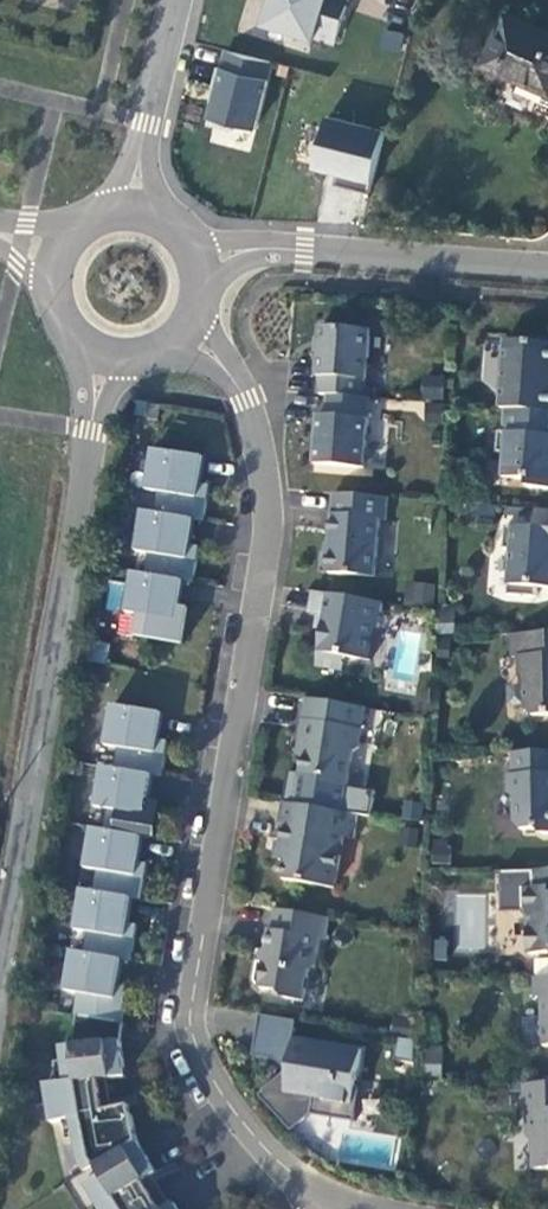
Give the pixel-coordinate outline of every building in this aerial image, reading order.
[(257,22),(327,45),(342,0),(264,0),(257,22)] [(475,69),(501,82),(503,77),(544,97),(547,89),(547,40),(501,17),(475,69)] [(385,28),(380,46),(399,51),(403,33),(385,28)] [(221,49),(201,119),(252,134),(272,64),(221,49)] [(318,116),(306,174),(370,187),(382,129),(318,116)] [(349,403),(355,335),(311,332),(306,331),(302,382),(307,382),(306,400),(315,400),(349,403)] [(546,382),(547,350),(490,347),(486,414),(492,414),(543,417),(544,395),(540,395),(541,382),(546,382)] [(420,378),(422,400),(443,398),(441,376),(420,378)] [(350,474),(356,404),(349,403),(315,400),(313,421),(304,420),(300,470),(310,471),(350,474)] [(547,417),(543,417),(492,414),(490,438),(484,437),(483,458),(491,459),(489,484),(514,486),(514,494),(547,496),(547,479),(547,473),(544,473),(544,468),(547,417)] [(184,489),(188,463),(139,454),(132,495),(144,497),(141,518),(178,525),(188,526),(194,491),(184,489)] [(373,526),(375,503),(367,502),(320,499),(318,522),(315,557),(310,562),(309,573),(314,579),(361,583),(362,561),(365,525),(373,526)] [(523,514),(522,534),(491,532),(490,551),(489,554),(497,555),(494,600),(517,602),(523,602),(524,593),(545,595),(547,595),(547,572),(547,555),(547,516),(523,514)] [(174,550),(178,525),(141,518),(129,516),(122,557),(135,559),(131,580),(168,586),(178,588),(184,552),(174,550)] [(164,612),(168,586),(131,580),(118,578),(112,618),(125,620),(121,642),(168,650),(174,614),(164,612)] [(404,601),(432,605),(435,584),(406,580),(404,601)] [(365,634),(369,609),(363,608),(314,600),(298,597),(295,620),(310,622),(310,625),(305,659),(303,674),(328,678),(330,663),(354,667),(359,633),(365,634)] [(498,640),(498,663),(505,663),(506,681),(511,685),(512,715),(519,722),(547,722),(547,638),(498,640)] [(306,783),(311,791),(332,795),(334,788),(339,759),(345,754),(352,715),(346,714),(324,710),(293,704),(286,746),(292,751),(287,780),(306,783)] [(141,745),(146,718),(97,710),(90,751),(102,753),(99,774),(135,780),(146,782),(152,746),(141,745)] [(500,759),(500,780),(495,780),(495,800),(501,805),(501,829),(506,836),(524,836),(529,840),(547,840),(546,803),(547,803),(547,779),(546,779),(545,758),(500,759)] [(131,805),(135,780),(99,774),(86,772),(80,812),(92,814),(88,835),(125,841),(135,843),(141,807),(131,805)] [(272,868),(269,886),(321,895),(324,877),(330,843),(340,845),(344,821),(335,820),(282,810),(271,808),(267,830),(271,833),(265,866),(272,868)] [(121,867),(125,841),(88,835),(76,833),(69,873),(81,875),(78,897),(115,903),(125,904),(130,869),(121,867)] [(516,877),(516,894),(508,894),(508,919),(515,925),(515,960),(540,960),(544,964),(547,964),(547,876),(516,877)] [(457,894),(455,950),(485,951),(486,895),(457,894)] [(111,929),(115,903),(78,897),(66,895),(59,935),(72,937),(68,958),(105,964),(115,966),(121,930),(111,929)] [(312,947),(316,925),(261,916),(259,936),(255,936),(251,966),(250,969),(244,967),(244,970),(241,988),(247,995),(266,998),(271,1005),(290,1008),(294,978),(302,974),(306,946),(312,947)] [(101,991),(105,964),(68,958),(55,956),(49,996),(61,999),(57,1020),(60,1020),(104,1029),(110,992),(101,991)] [(521,983),(521,1004),(528,1004),(529,1028),(524,1032),(525,1048),(530,1052),(547,1052),(547,983),(521,983)] [(107,1073),(103,1045),(106,1029),(104,1029),(60,1020),(57,1049),(44,1051),(49,1086),(29,1089),(34,1126),(87,1119),(82,1085),(96,1084),(95,1074),(107,1073)] [(348,1055),(280,1044),(276,1068),(282,1069),(281,1076),(275,1075),(271,1100),(299,1105),(296,1121),(341,1128),(344,1112),(347,1094),(342,1093),(348,1055)] [(425,1074),(441,1073),(440,1045),(424,1046),(425,1074)] [(510,1091),(511,1119),(514,1119),(514,1143),(520,1149),(520,1175),(547,1175),(547,1090),(510,1091)] [(119,1147),(111,1109),(87,1119),(53,1125),(63,1166),(69,1176),(47,1190),(59,1208),(153,1208),(136,1181),(139,1179),(119,1147)]
